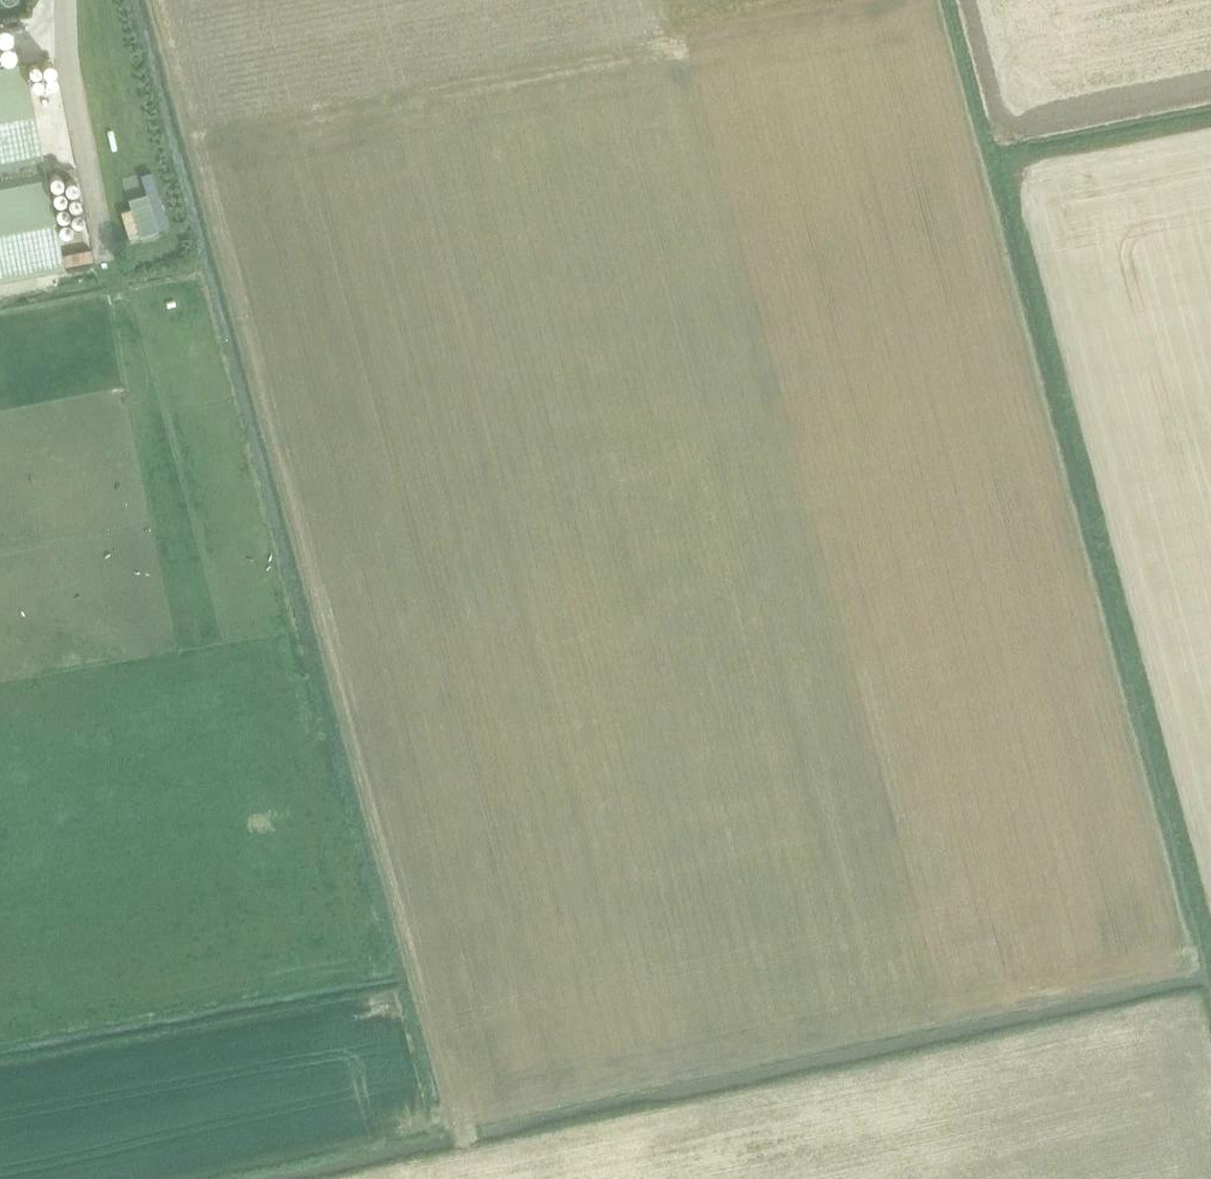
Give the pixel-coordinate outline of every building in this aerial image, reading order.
[(57,269),(18,64),(0,68),(0,280),(57,269)] [(131,237),(146,234),(138,192),(124,195),(131,237)] [(64,281),(92,278),(92,269),(63,271),(64,281)]
